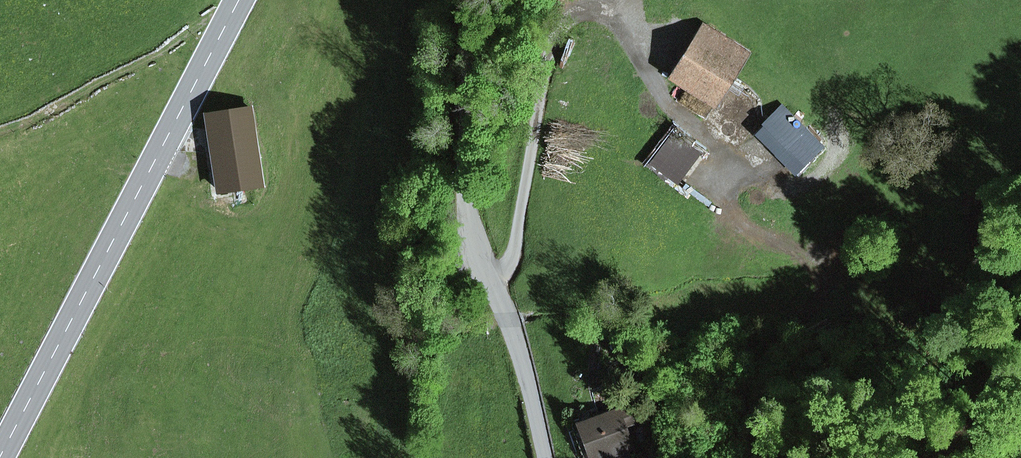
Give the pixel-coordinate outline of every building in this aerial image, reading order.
[(670,78),(715,106),(749,53),(704,25),(670,78)] [(813,137),(784,108),(756,135),(775,155),(785,145),(795,155),(813,137)] [(208,115),(219,192),(262,186),(250,109),(208,115)] [(649,164),(678,185),(702,153),(673,132),(649,164)] [(633,366),(635,388),(643,387),(640,365),(633,366)] [(629,411),(585,427),(596,457),(597,457),(613,452),(628,447),(629,447),(622,428),(633,424),(629,411)] [(585,427),(574,430),(584,457),(596,457),(585,427)] [(628,447),(613,452),(613,457),(629,457),(628,447)]
